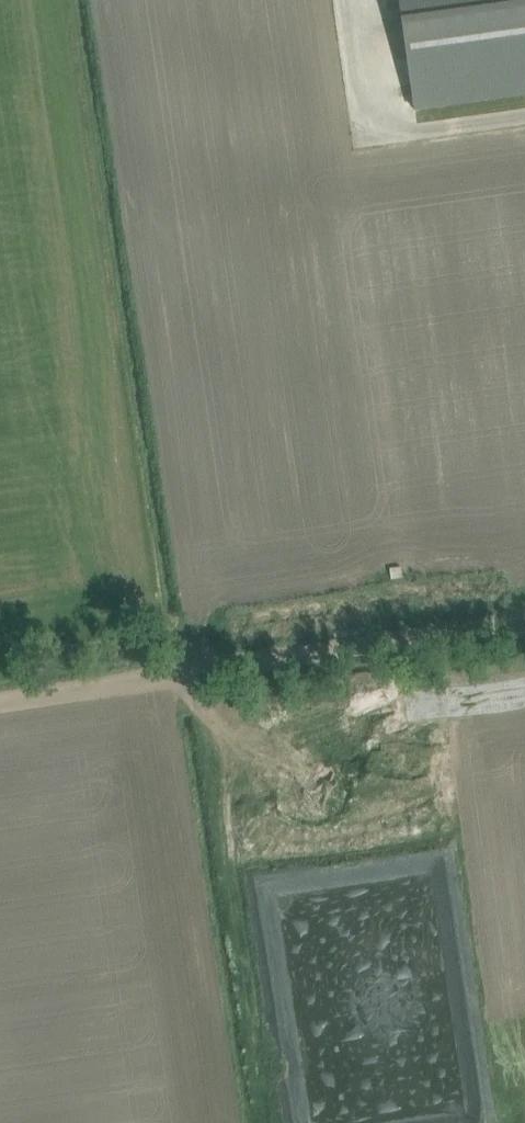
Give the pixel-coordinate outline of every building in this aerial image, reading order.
[(410,79),(524,63),(524,0),(399,0),(410,79)]
